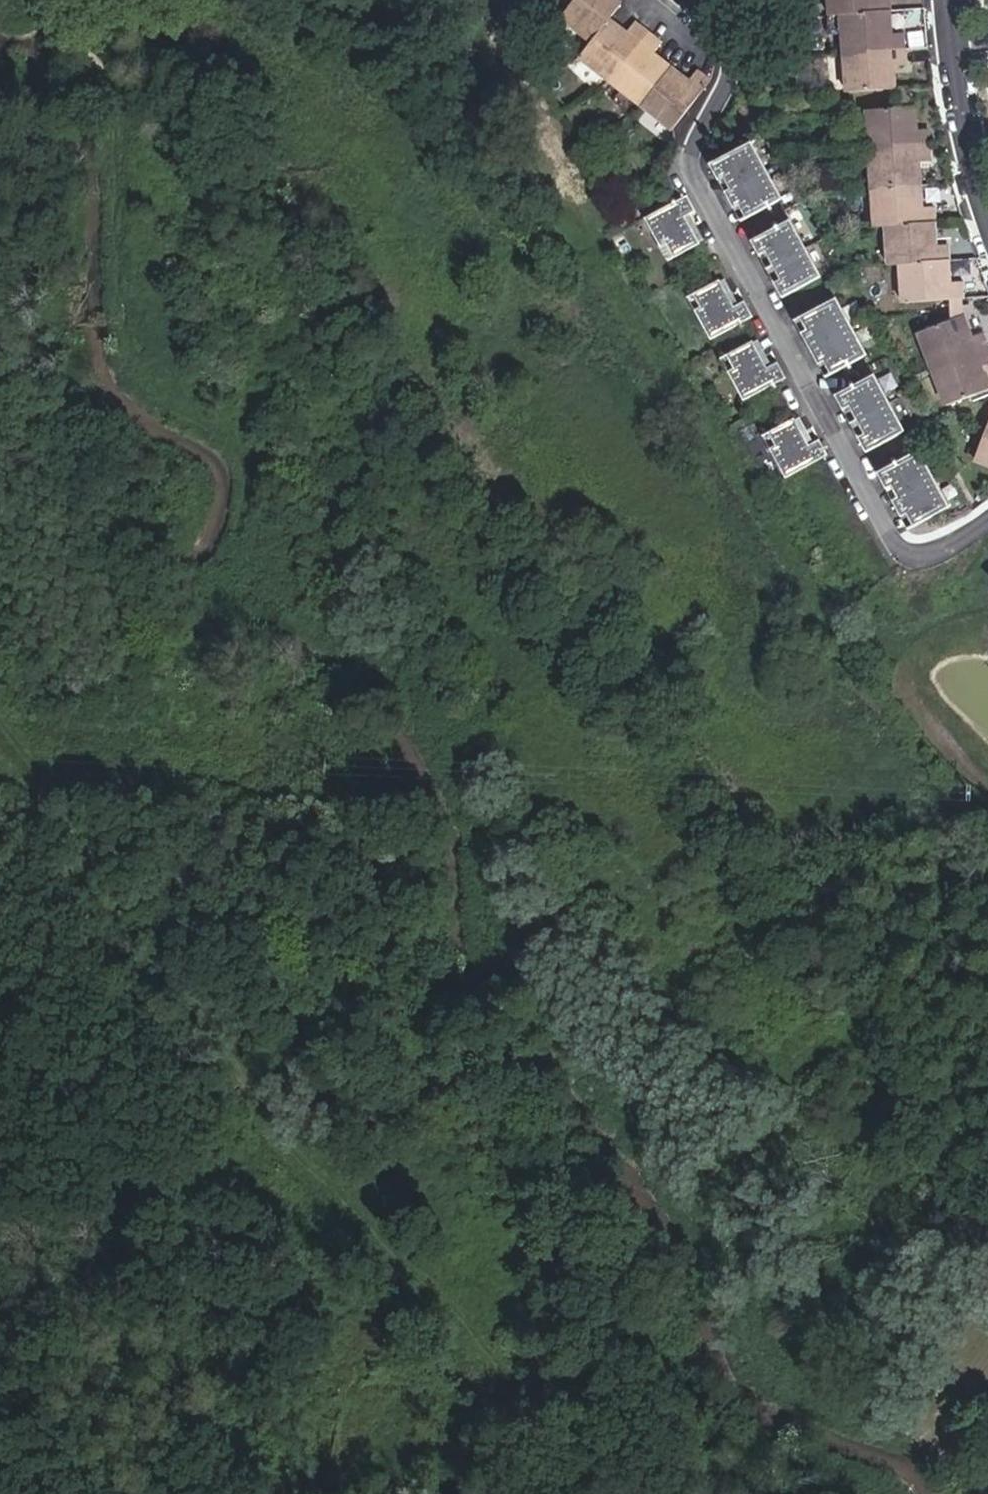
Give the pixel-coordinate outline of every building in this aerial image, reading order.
[(564,22),(593,46),(613,20),(625,5),(618,0),(581,0),(564,22)] [(891,12),(890,0),(832,0),(833,15),(844,14),(891,12)] [(892,34),(891,12),(844,14),(847,54),(906,49),(906,33),(892,34)] [(613,20),(593,46),(581,61),(610,83),(649,33),(638,23),(629,33),(613,20)] [(665,45),(649,33),(610,83),(644,110),(676,69),(658,54),(665,45)] [(907,66),(906,49),(847,54),(850,93),(896,90),(895,66),(907,66)] [(691,80),(676,69),(644,110),(674,133),(713,83),(698,71),(691,80)] [(896,90),(898,108),(911,107),(909,88),(896,90)] [(871,110),(874,150),(931,146),(930,130),(919,131),(918,107),(911,107),(898,108),(871,110)] [(732,191),(767,172),(752,144),(711,167),(720,183),(725,180),(732,191)] [(874,150),(876,192),(923,188),(922,163),(932,162),(931,146),(874,150)] [(782,200),(767,172),(732,191),(726,194),(735,211),(741,208),(747,219),(782,200)] [(880,229),(891,228),(937,224),(936,208),(925,208),(923,188),(876,192),(880,229)] [(697,212),(688,197),(646,220),(662,248),(667,245),(674,259),(701,244),(686,218),(697,212)] [(809,249),(794,221),(753,243),(761,259),(767,256),(773,268),(809,249)] [(894,266),(904,265),(952,261),(951,245),(938,246),(937,224),(891,228),(894,266)] [(809,249),(773,268),(780,280),(774,283),(783,299),(824,276),(809,249)] [(907,304),(954,301),(965,300),(964,283),(953,283),(952,261),(904,265),(907,304)] [(735,308),(721,282),(695,296),(702,309),(697,312),(711,341),(754,318),(746,303),(735,308)] [(954,301),(956,321),(966,317),(966,307),(965,300),(954,301)] [(852,329),(837,301),(801,320),(808,332),(802,335),(811,351),(852,329)] [(935,369),(987,349),(987,343),(985,334),(974,338),(966,317),(956,321),(922,333),(935,369)] [(867,357),(852,329),(811,351),(820,367),(825,364),(832,376),(867,357)] [(744,402),(787,379),(779,364),(769,370),(755,343),(728,357),(735,371),(730,373),(744,402)] [(935,369),(948,405),(987,388),(987,374),(985,368),(987,367),(987,349),(935,369)] [(893,403),(878,375),(836,398),(845,414),(851,411),(857,423),(893,403)] [(908,431),(893,403),(857,423),(864,434),(858,438),(867,454),(908,431)] [(772,478),(824,458),(807,414),(754,435),(772,478)] [(976,459),(987,464),(987,429),(976,459)] [(935,481),(920,453),(879,475),(887,492),(893,489),(900,500),(935,481)] [(914,528),(950,509),(935,481),(900,500),(894,503),(902,520),(908,517),(914,528)]
